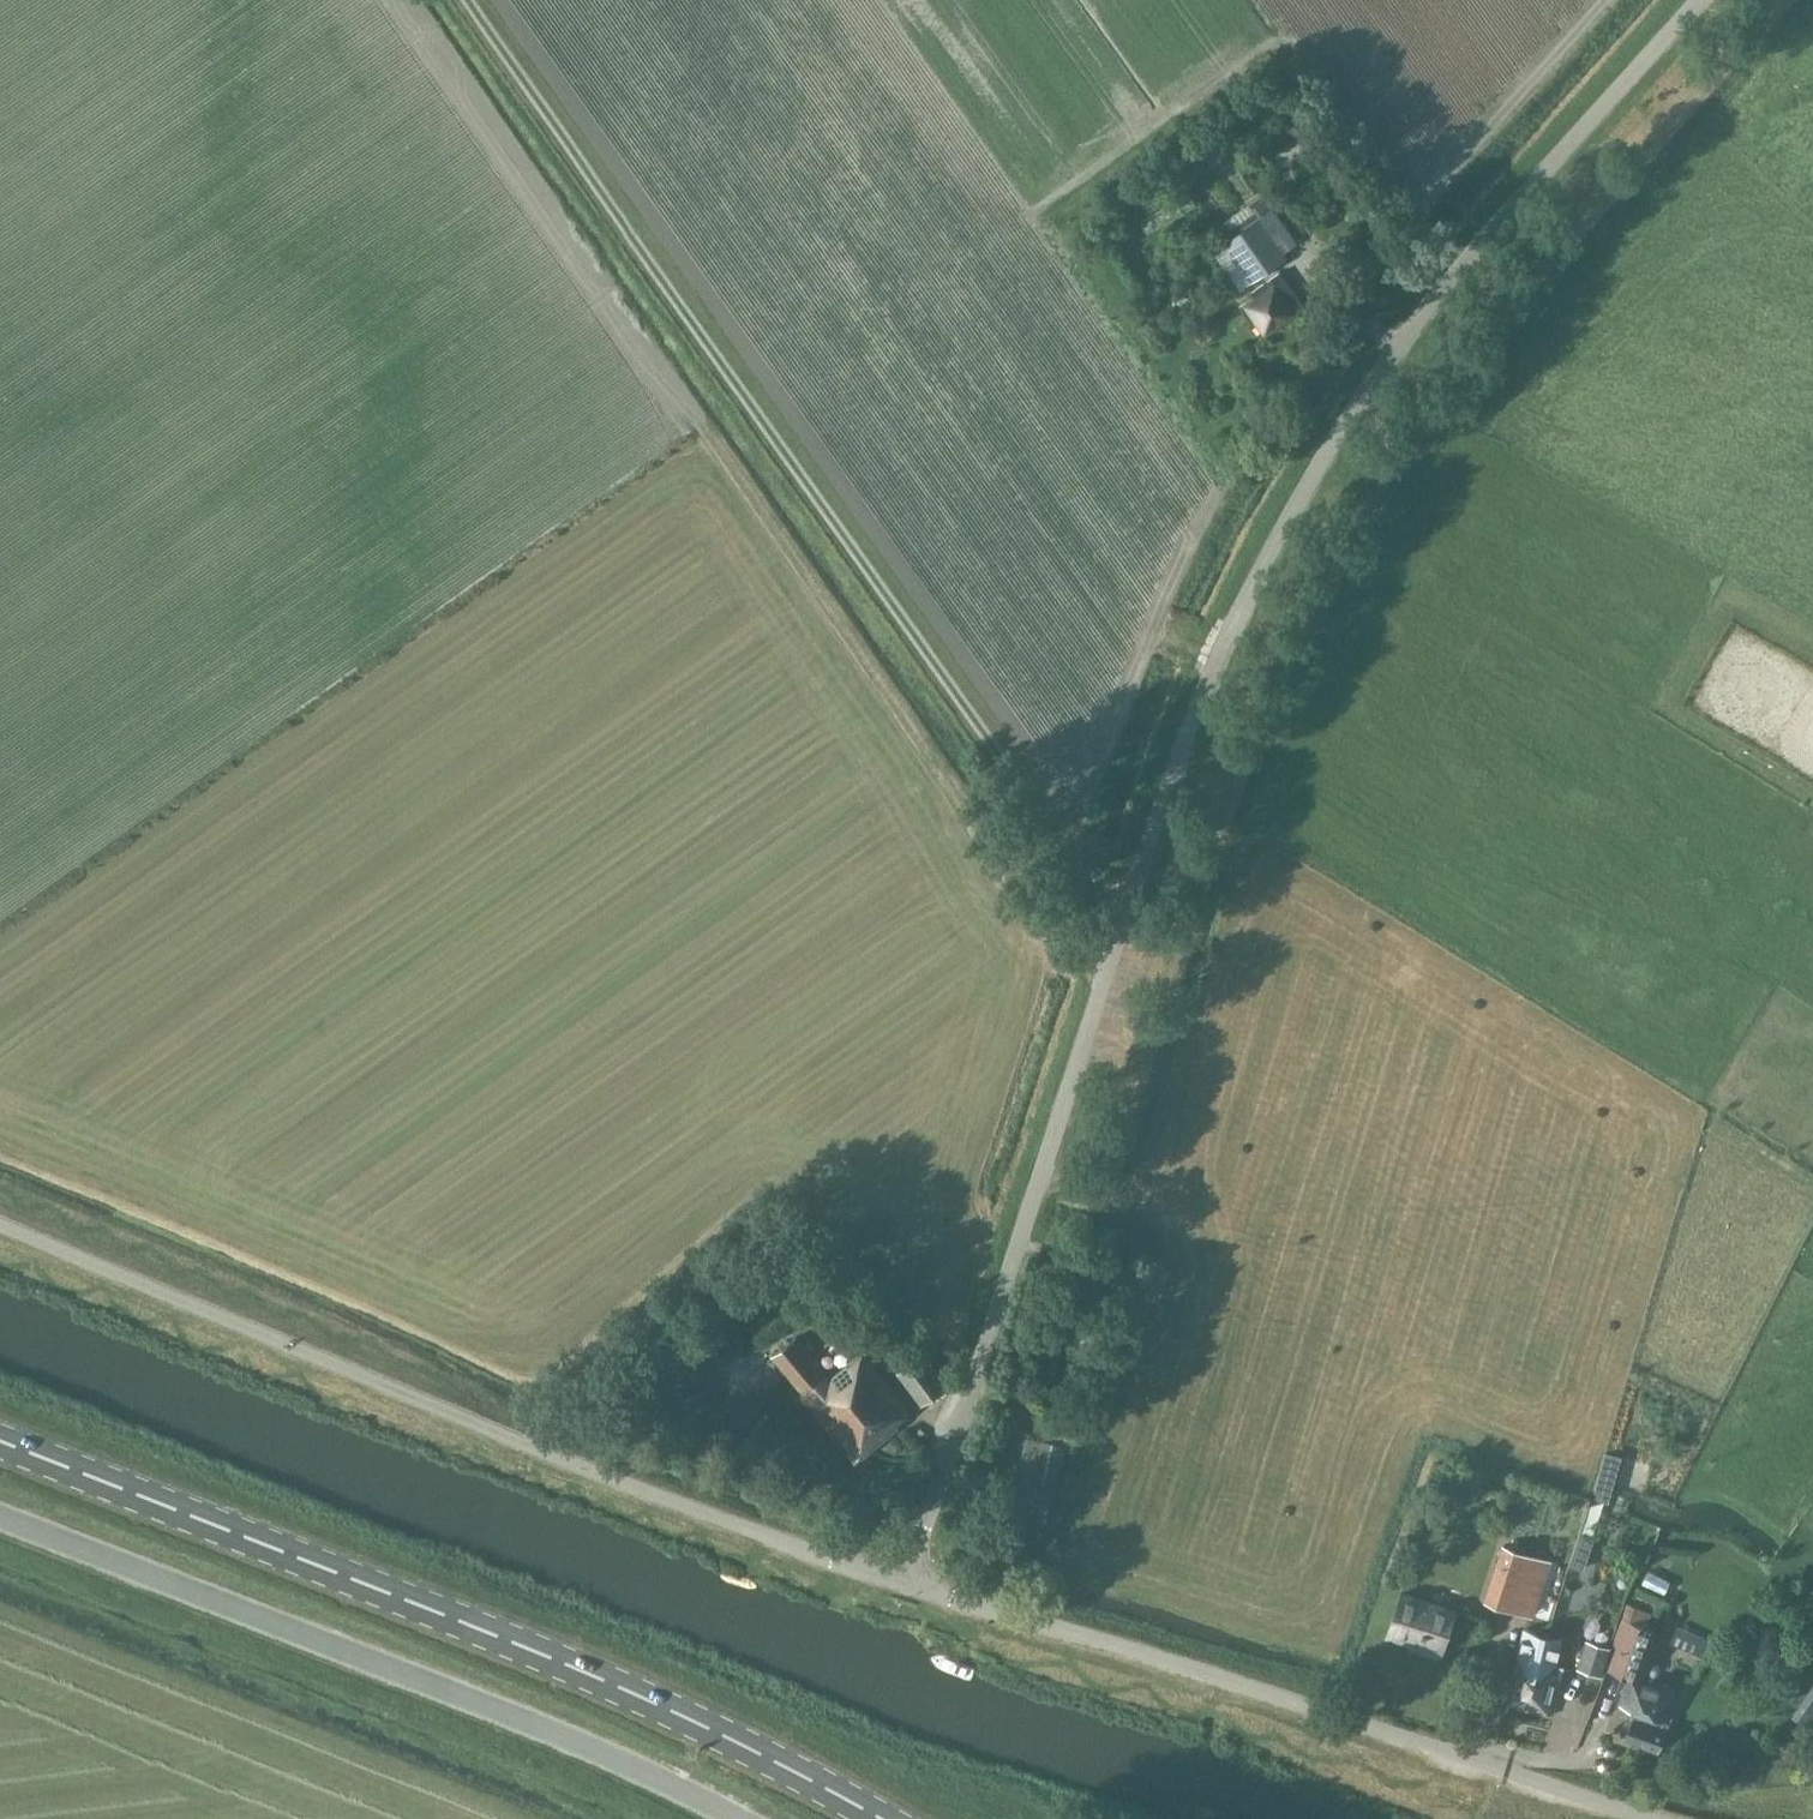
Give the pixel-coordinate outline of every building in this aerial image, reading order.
[(1268,159),(1313,121),(1298,103),(1287,113),(1293,119),(1259,147),(1268,159)] [(1263,195),(1218,227),(1227,239),(1224,242),(1252,281),(1288,257),(1285,253),(1297,244),(1263,195)] [(1265,335),(1301,310),(1276,275),(1251,292),(1254,296),(1239,307),(1251,324),(1255,321),(1265,335)] [(862,1352),(831,1377),(830,1377),(797,1336),(771,1355),(803,1395),(802,1396),(854,1462),(900,1426),(897,1422),(910,1412),(862,1352)] [(922,1403),(945,1385),(920,1353),(897,1371),(922,1403)] [(1024,1469),(1003,1537),(1034,1547),(1056,1477),(1063,1479),(1073,1444),(1046,1436),(1036,1472),(1024,1469)] [(1595,1437),(1588,1460),(1602,1464),(1609,1441),(1595,1437)] [(1620,1456),(1606,1452),(1594,1492),(1599,1493),(1597,1498),(1607,1501),(1620,1456)] [(1581,1533),(1570,1564),(1583,1568),(1594,1537),(1581,1533)] [(1534,1616),(1553,1561),(1502,1544),(1484,1599),(1534,1616)] [(1443,1657),(1458,1611),(1405,1594),(1391,1636),(1423,1646),(1420,1649),(1443,1657)] [(1647,1678),(1661,1642),(1664,1632),(1646,1626),(1650,1611),(1626,1604),(1622,1616),(1620,1615),(1611,1642),(1614,1643),(1605,1668),(1630,1678),(1620,1705),(1639,1711),(1629,1738),(1660,1750),(1682,1691),(1647,1678)] [(1671,1641),(1708,1656),(1714,1641),(1677,1626),(1671,1641)] [(1565,1667),(1533,1659),(1539,1631),(1524,1628),(1518,1655),(1506,1703),(1553,1715),(1565,1667)] [(1587,1639),(1577,1667),(1600,1675),(1609,1647),(1587,1639)] [(1585,1672),(1578,1695),(1592,1700),(1600,1676),(1585,1672)] [(1797,1715),(1812,1727),(1812,1697),(1810,1701),(1809,1700),(1797,1715)]
